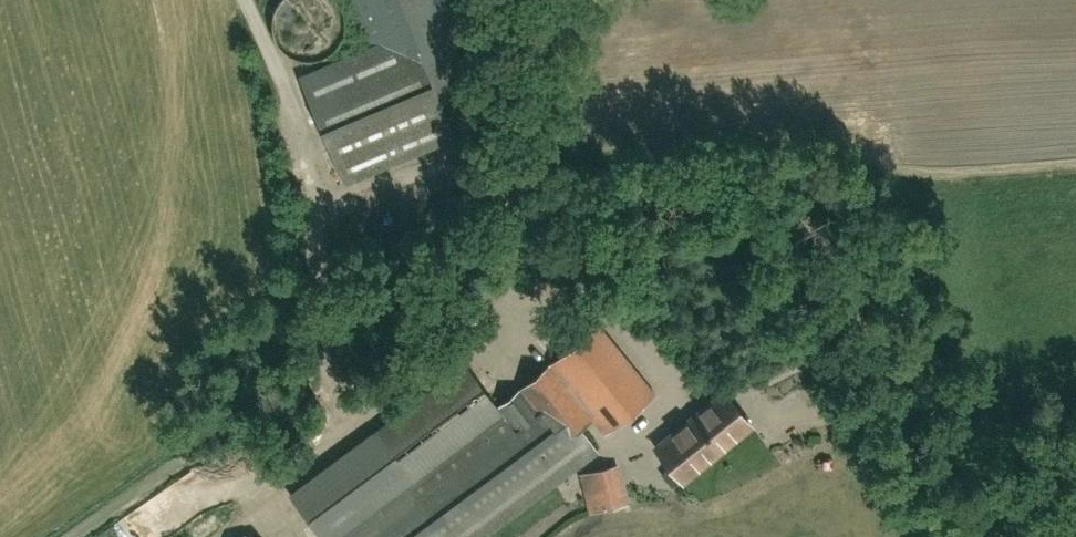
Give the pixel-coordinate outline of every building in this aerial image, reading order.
[(368,47),(299,76),(344,183),(452,137),(438,103),(442,101),(455,83),(464,71),(449,36),(461,30),(448,0),(348,0),(368,47)] [(652,391),(598,325),(519,389),(497,406),(464,363),(289,494),(321,536),(479,536),(595,449),(580,429),(594,418),(603,430),(652,391)] [(687,418),(714,451),(748,422),(722,390),(687,418)] [(714,451),(687,418),(653,446),(680,479),(714,451)] [(588,512),(622,503),(611,465),(578,473),(588,512)]
